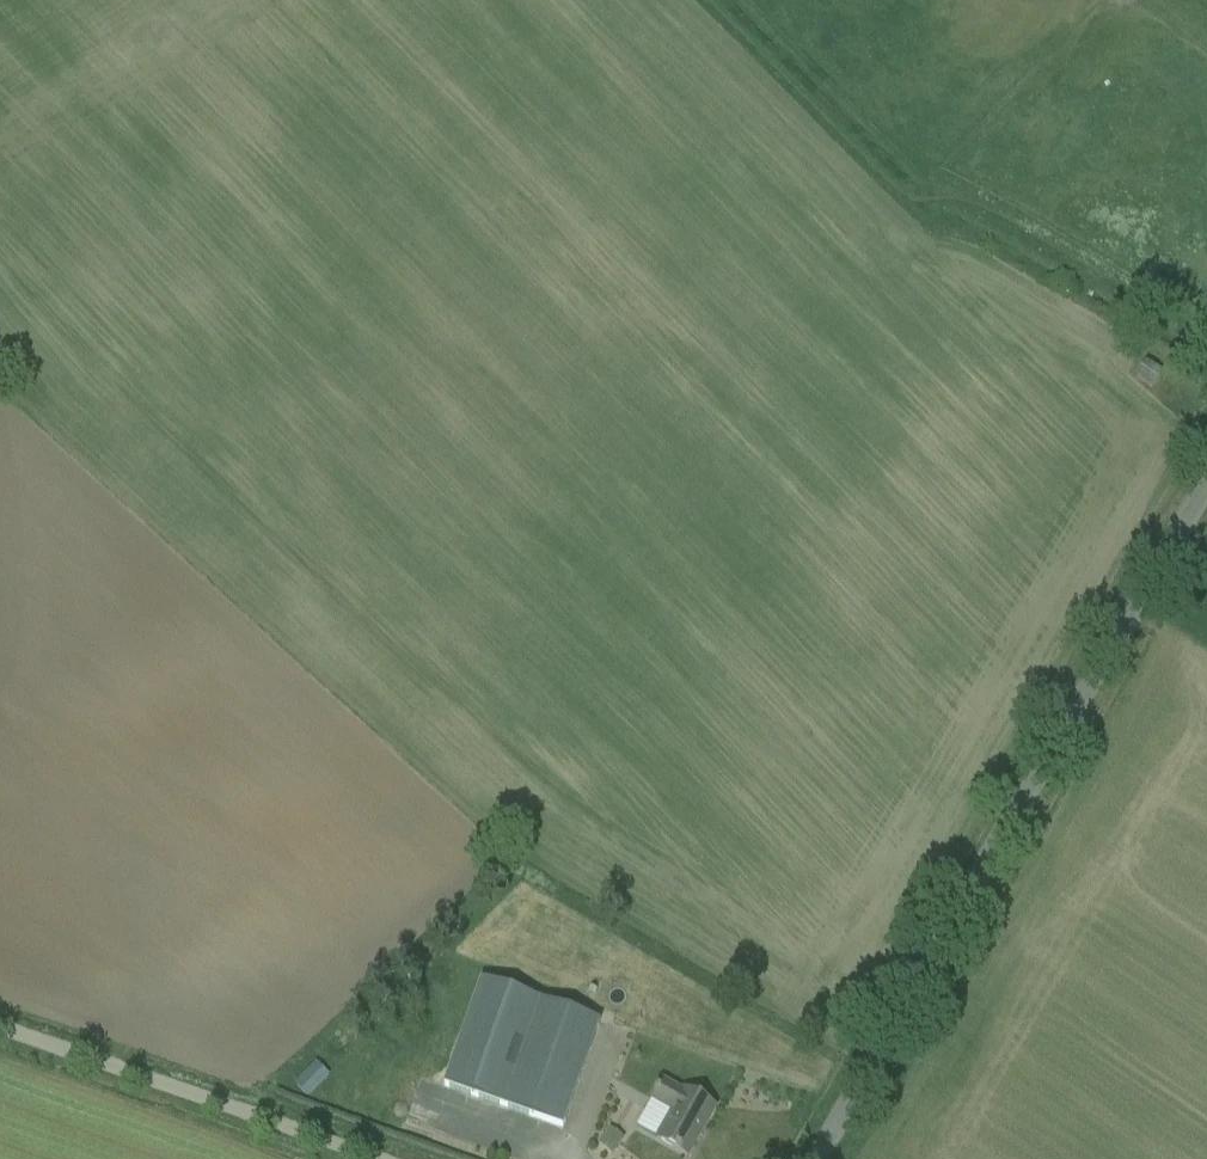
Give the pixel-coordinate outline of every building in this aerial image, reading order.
[(1145,367),(1137,380),(1152,389),(1160,376),(1145,367)] [(563,1128),(571,1106),(600,1024),(481,982),(445,1086),(563,1128)] [(297,1085),(310,1099),(330,1079),(316,1065),(297,1085)] [(688,1158),(715,1110),(683,1091),(682,1092),(662,1080),(649,1103),(672,1115),(657,1141),(688,1158)]
